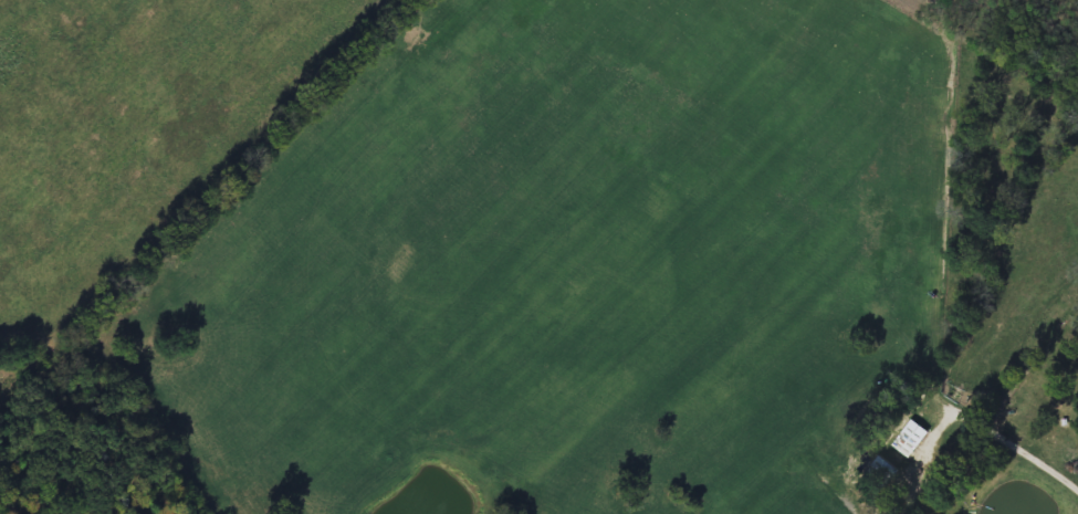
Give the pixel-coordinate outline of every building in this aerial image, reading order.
[(928,431),(908,457),(890,443),(910,418),(928,431)]
